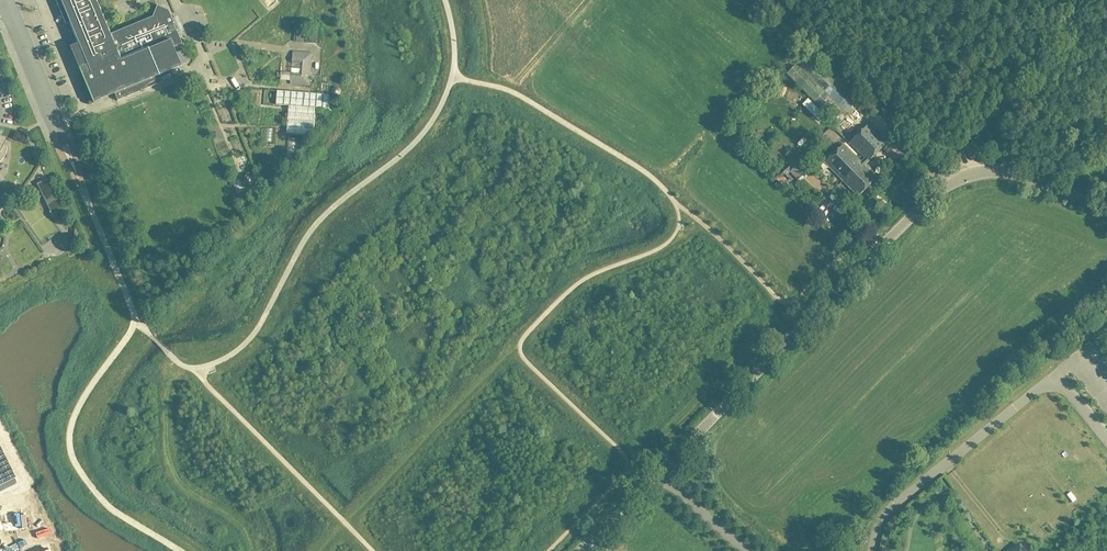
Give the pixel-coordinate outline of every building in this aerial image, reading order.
[(65,24),(69,22),(79,45),(86,64),(79,67),(93,101),(114,92),(117,99),(117,100),(163,82),(162,81),(159,74),(180,65),(172,46),(180,42),(181,44),(182,44),(168,10),(157,5),(157,4),(156,5),(156,6),(152,16),(109,34),(95,0),(56,0),(65,24)] [(304,27),(295,27),(294,41),(303,41),(304,27)] [(306,30),(305,42),(317,43),(318,30),(306,30)] [(776,43),(787,54),(798,44),(787,32),(776,43)] [(313,52),(293,51),(290,84),(310,86),(313,52)] [(858,104),(807,53),(787,73),(838,125),(858,104)] [(331,90),(331,91),(331,92),(332,93),(332,94),(333,95),(334,96),(335,96),(336,97),(337,97),(338,97),(339,96),(340,95),(341,95),(341,94),(342,93),(342,92),(342,91),(342,90),(342,89),(341,89),(341,88),(340,87),(339,87),(339,86),(338,86),(337,86),(336,86),(335,86),(334,87),(333,87),(333,88),(332,89),(331,90)] [(330,95),(278,91),(277,105),(289,106),(287,134),(313,136),(315,108),(328,109),(330,95)] [(868,125),(850,143),(868,161),(886,144),(868,125)] [(858,196),(877,178),(844,144),(825,162),(858,196)] [(787,169),(791,164),(785,159),(781,164),(787,169)] [(799,179),(808,170),(800,162),(791,171),(799,179)] [(43,197),(52,194),(48,181),(38,185),(43,197)] [(23,261),(31,255),(22,242),(14,248),(23,261)] [(0,461),(0,469),(1,472),(10,468),(5,458),(0,461)] [(10,468),(1,472),(6,482),(10,480),(15,478),(10,468)] [(26,512),(4,515),(6,531),(28,528),(26,512)]
